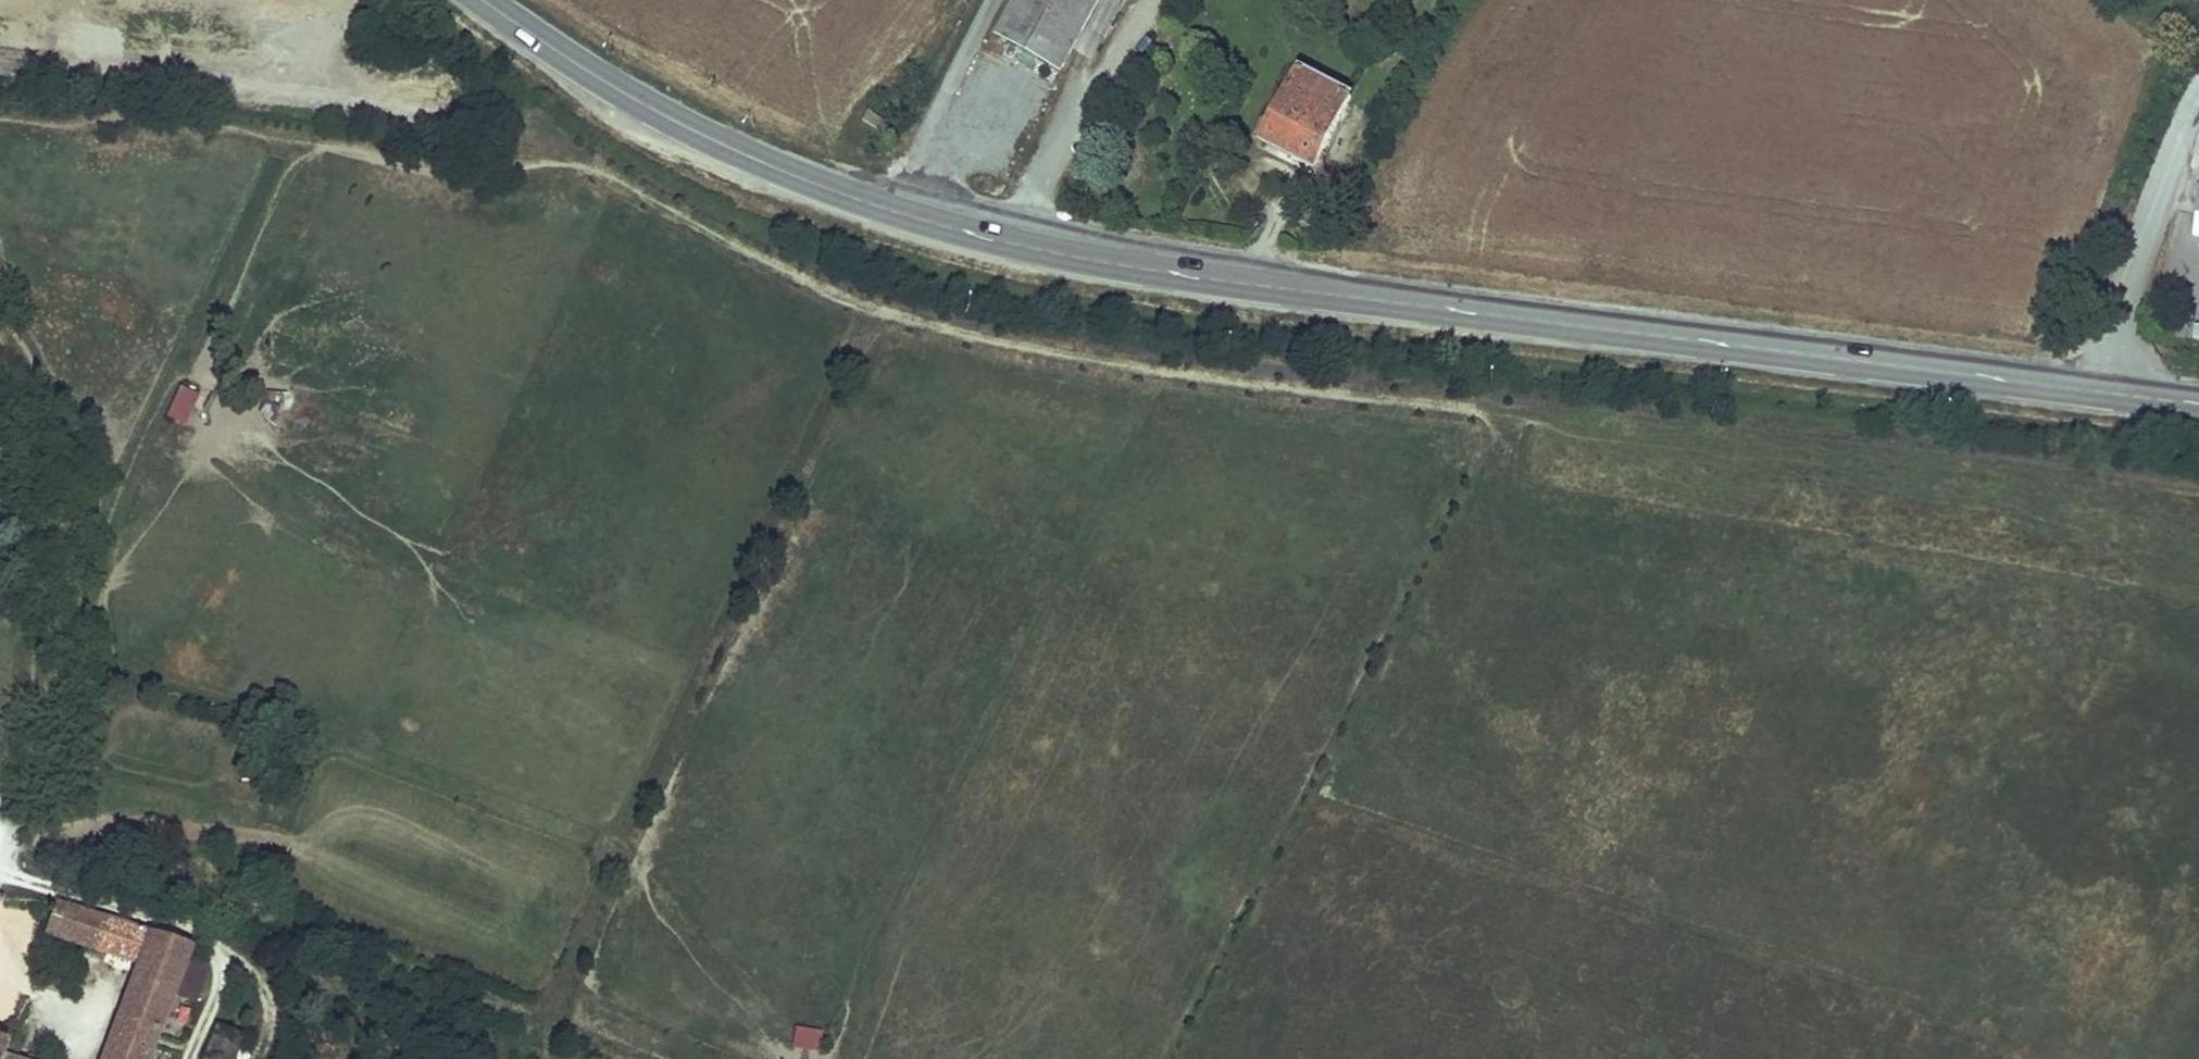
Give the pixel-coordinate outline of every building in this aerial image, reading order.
[(1002,40),(1063,72),(1102,0),(1024,0),(1002,40)] [(1302,73),(1268,135),(1298,150),(1293,159),(1316,170),(1353,98),(1302,73)] [(1268,135),(1264,144),(1293,159),(1298,150),(1268,135)] [(190,424),(202,391),(180,382),(167,415),(190,424)] [(105,919),(59,905),(47,933),(95,949),(105,919)] [(174,990),(199,999),(211,969),(186,960),(192,947),(105,919),(95,949),(140,966),(107,1058),(148,1058),(174,990)] [(792,1024),(788,1045),(818,1051),(822,1030),(792,1024)] [(216,1031),(205,1058),(235,1058),(242,1041),(216,1031)] [(9,1048),(0,1044),(0,1058),(5,1058),(9,1048)]
